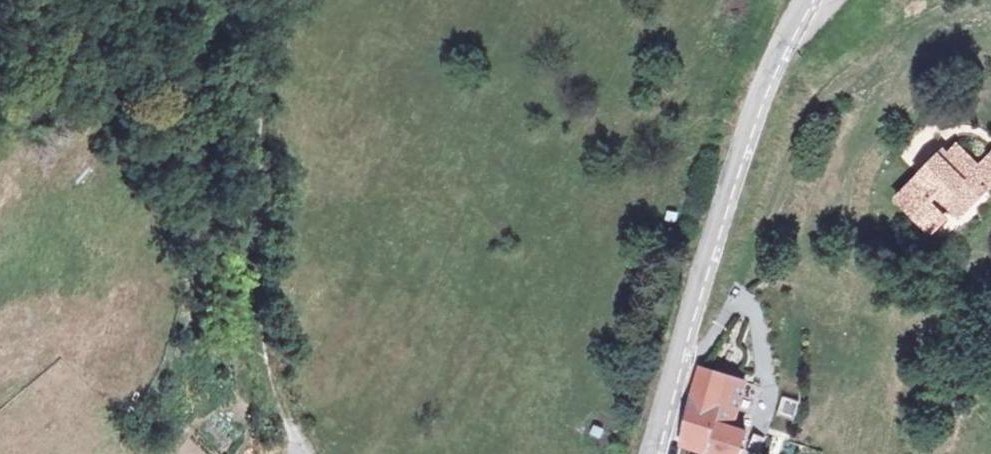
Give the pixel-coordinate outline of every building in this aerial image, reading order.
[(948,138),(885,194),(923,236),(990,176),(990,159),(982,149),(968,161),(948,138)] [(692,372),(670,453),(734,453),(741,430),(727,426),(738,384),(692,372)]
